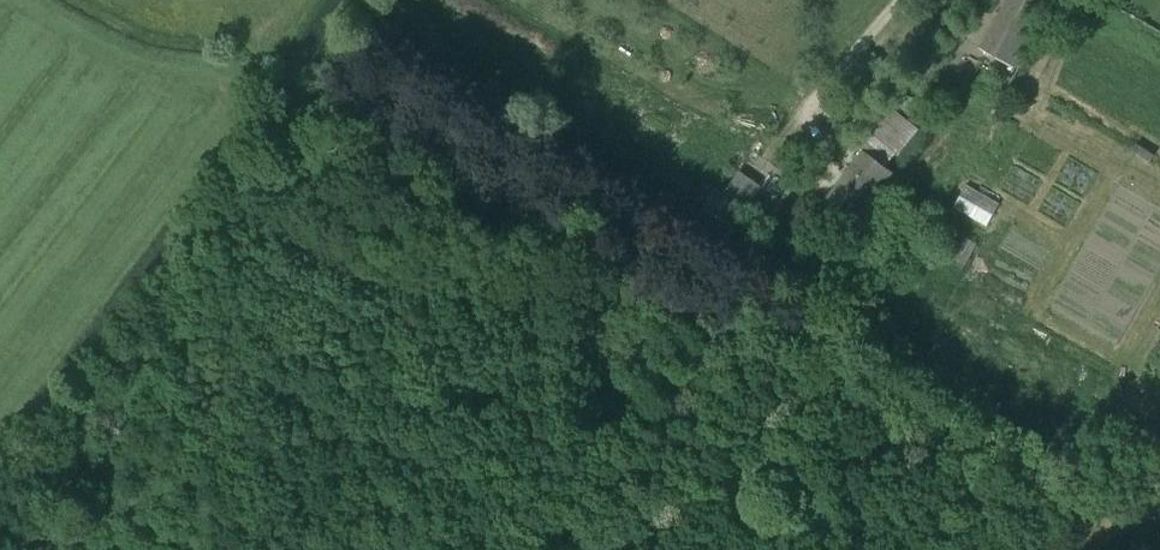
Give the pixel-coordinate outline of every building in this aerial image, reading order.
[(980,48),(1012,66),(1050,0),(1007,0),(980,48)] [(888,108),(831,180),(855,200),(912,128),(888,108)] [(992,196),(963,183),(954,202),(983,216),(992,196)] [(708,218),(724,194),(714,188),(698,212),(708,218)] [(729,232),(745,208),(735,202),(720,226),(729,232)] [(807,233),(793,235),(796,249),(809,247),(807,233)]
